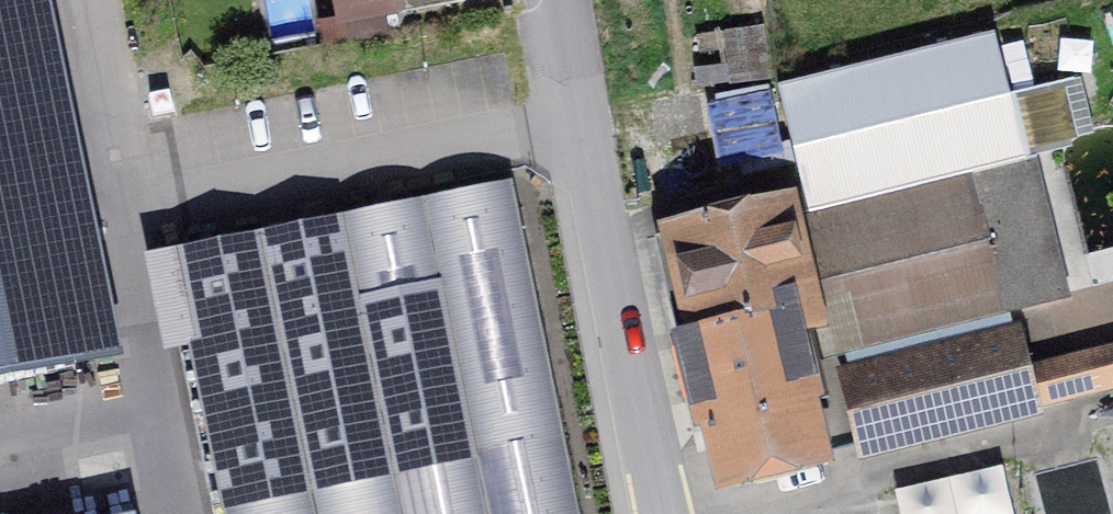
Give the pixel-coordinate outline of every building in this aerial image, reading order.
[(103,366),(30,0),(0,0),(0,386),(103,366)] [(339,23),(407,11),(405,0),(335,0),(339,23)] [(407,11),(464,0),(405,0),(407,11)] [(994,42),(780,96),(814,228),(1028,173),(994,42)] [(713,94),(721,165),(781,158),(773,88),(713,94)] [(175,255),(230,513),(575,513),(506,186),(175,255)] [(836,366),(1007,321),(973,194),(802,240),(836,366)] [(792,212),(661,244),(728,509),(831,483),(798,352),(825,345),(792,212)] [(836,373),(860,458),(1112,390),(1112,351),(1032,373),(1018,323),(836,373)] [(1006,461),(898,487),(905,513),(1020,513),(1006,461)]
